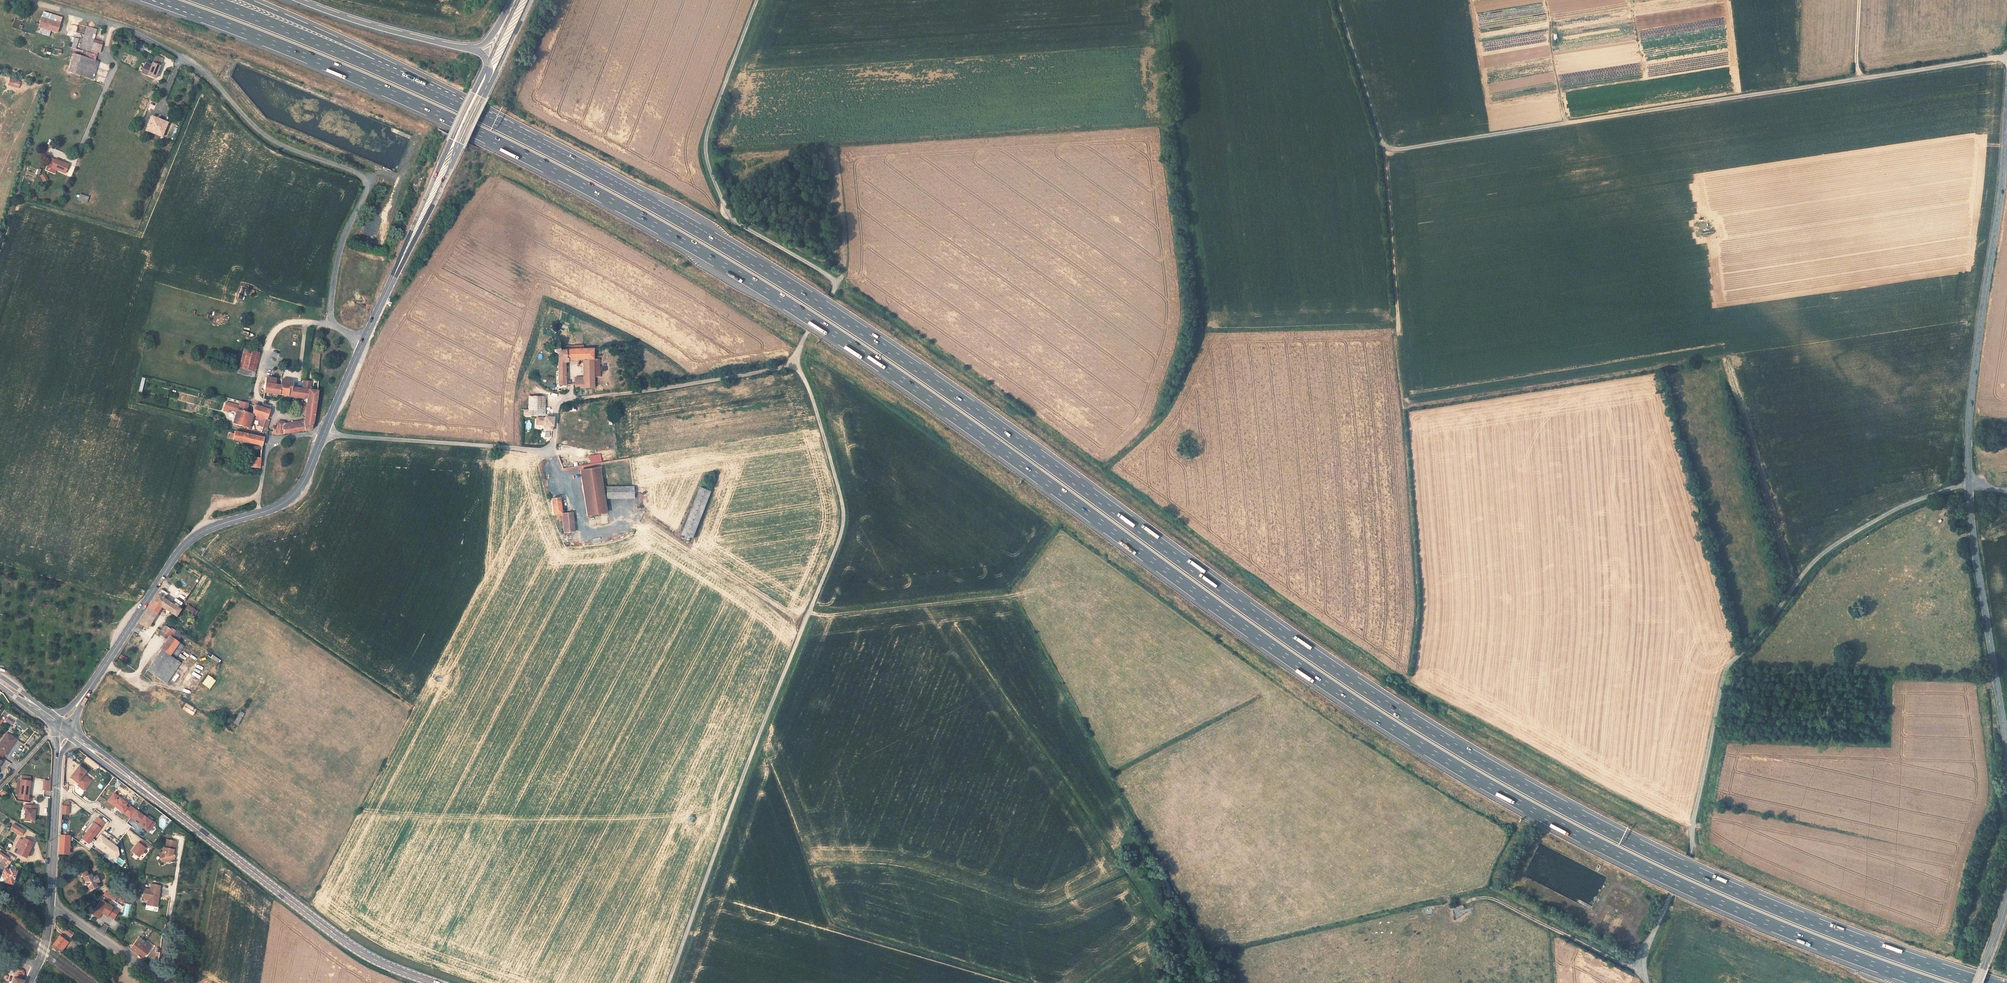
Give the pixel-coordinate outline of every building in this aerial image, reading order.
[(60,23),(41,18),(38,28),(57,34),(60,23)] [(97,29),(86,26),(79,50),(76,49),(68,72),(93,80),(99,62),(97,61),(102,45),(93,42),(97,29)] [(163,58),(153,54),(149,64),(146,63),(144,68),(143,67),(141,73),(154,78),(163,58)] [(167,123),(152,117),(146,130),(161,136),(167,123)] [(69,165),(55,159),(51,167),(65,173),(69,165)] [(44,173),(40,176),(44,182),(48,180),(44,173)] [(87,203),(89,197),(80,194),(77,200),(87,203)] [(370,216),(364,236),(375,239),(380,220),(370,216)] [(245,348),(240,367),(252,370),(257,350),(245,348)] [(583,360),(594,360),(594,350),(562,350),(561,349),(560,349),(558,348),(556,350),(555,350),(554,352),(554,354),(555,355),(556,356),(557,356),(558,357),(558,386),(570,386),(570,381),(567,380),(567,374),(568,373),(568,372),(569,372),(568,371),(566,370),(566,364),(569,364),(570,360),(583,360)] [(583,380),(583,388),(594,387),(594,360),(583,360),(583,380)] [(251,376),(252,370),(240,367),(239,373),(251,376)] [(266,381),(264,392),(307,398),(303,422),(284,426),(285,423),(279,422),(277,429),(273,429),(272,432),(287,433),(307,430),(309,429),(313,424),(315,417),(318,389),(314,388),(301,386),(291,385),(280,383),(271,381),(272,380),(268,379),(267,381),(266,381)] [(302,379),(301,386),(314,388),(314,387),(311,386),(312,381),(302,379)] [(541,398),(528,398),(528,417),(541,417),(541,398)] [(234,422),(241,425),(246,411),(249,412),(250,408),(229,403),(228,407),(237,410),(234,422)] [(256,405),(254,413),(260,415),(266,417),(268,408),(261,406),(256,405)] [(250,428),(254,413),(249,412),(246,411),(241,425),(250,428)] [(266,417),(260,415),(257,424),(264,425),(266,417)] [(550,429),(552,429),(552,419),(544,419),(544,433),(549,433),(550,429)] [(231,438),(261,446),(262,437),(234,430),(233,433),(231,438)] [(600,453),(589,455),(590,463),(601,461),(600,453)] [(249,466),(260,468),(261,457),(251,456),(249,466)] [(601,467),(582,470),(588,515),(607,512),(601,467)] [(634,485),(606,486),(606,499),(635,498),(634,485)] [(712,490),(702,486),(681,533),(691,537),(712,490)] [(554,513),(562,512),(560,495),(552,496),(554,513)] [(564,512),(564,520),(574,519),(573,511),(564,512)] [(574,519),(564,520),(565,532),(575,531),(574,519)] [(161,592),(140,623),(145,627),(144,628),(147,630),(148,628),(149,629),(152,625),(150,624),(160,610),(174,619),(181,610),(176,607),(177,605),(174,603),(173,604),(162,597),(164,594),(161,592)] [(161,650),(170,656),(180,642),(170,636),(161,650)] [(170,656),(161,650),(147,670),(166,682),(179,662),(170,656)] [(219,663),(221,660),(212,654),(210,657),(219,663)] [(1361,683),(1363,679),(1347,668),(1344,672),(1361,683)] [(208,674),(202,683),(210,689),(216,680),(208,674)] [(186,702),(182,709),(193,716),(197,709),(186,702)] [(234,723),(238,725),(244,712),(240,710),(234,723)] [(13,724),(15,718),(7,716),(5,722),(13,724)] [(2,758),(4,754),(6,755),(16,739),(7,733),(0,743),(0,756),(2,758)] [(91,781),(83,775),(86,771),(79,766),(71,777),(77,782),(78,782),(80,783),(86,788),(91,781)] [(30,781),(21,780),(19,798),(28,799),(30,781)] [(136,809),(114,793),(108,800),(130,817),(136,809)] [(37,806),(25,805),(24,809),(26,809),(25,820),(34,821),(35,815),(35,812),(37,812),(37,806)] [(155,823),(137,810),(132,817),(136,820),(137,819),(140,821),(140,822),(143,825),(142,826),(149,831),(155,823)] [(89,843),(104,822),(97,817),(81,838),(89,843)] [(21,835),(24,831),(15,825),(12,829),(21,835)] [(69,835),(61,835),(60,853),(67,854),(69,835)] [(119,854),(118,847),(113,844),(111,843),(111,842),(105,838),(104,839),(100,836),(93,846),(109,858),(111,856),(116,859),(119,854)] [(17,851),(27,857),(29,852),(27,851),(30,846),(32,847),(34,843),(25,838),(23,841),(20,839),(16,845),(19,847),(17,851)] [(147,845),(148,843),(142,839),(139,843),(138,842),(131,851),(139,856),(147,845)] [(175,848),(176,841),(166,839),(165,844),(164,844),(162,852),(159,853),(162,861),(165,860),(168,861),(174,859),(175,856),(174,854),(173,854),(174,849),(175,848)] [(4,867),(0,879),(0,880),(6,882),(7,880),(13,882),(17,869),(11,867),(10,869),(4,867)] [(82,874),(90,890),(96,887),(97,886),(95,883),(99,881),(96,876),(90,879),(87,872),(86,871),(82,874)] [(160,886),(151,884),(150,890),(144,889),(142,898),(149,899),(151,899),(150,905),(157,907),(158,899),(157,897),(158,895),(159,896),(160,891),(159,891),(160,886)] [(128,894),(120,890),(117,897),(123,900),(125,896),(127,898),(128,894)] [(104,896),(115,901),(117,897),(107,892),(104,896)] [(120,911),(102,900),(93,914),(99,918),(103,913),(106,915),(107,914),(108,915),(115,919),(120,911)] [(104,933),(109,926),(104,923),(100,930),(104,933)] [(74,933),(64,926),(61,929),(71,937),(74,933)] [(65,939),(60,936),(53,946),(58,949),(61,946),(64,948),(68,943),(65,940),(65,939)] [(151,946),(138,937),(131,948),(143,957),(151,946)]
